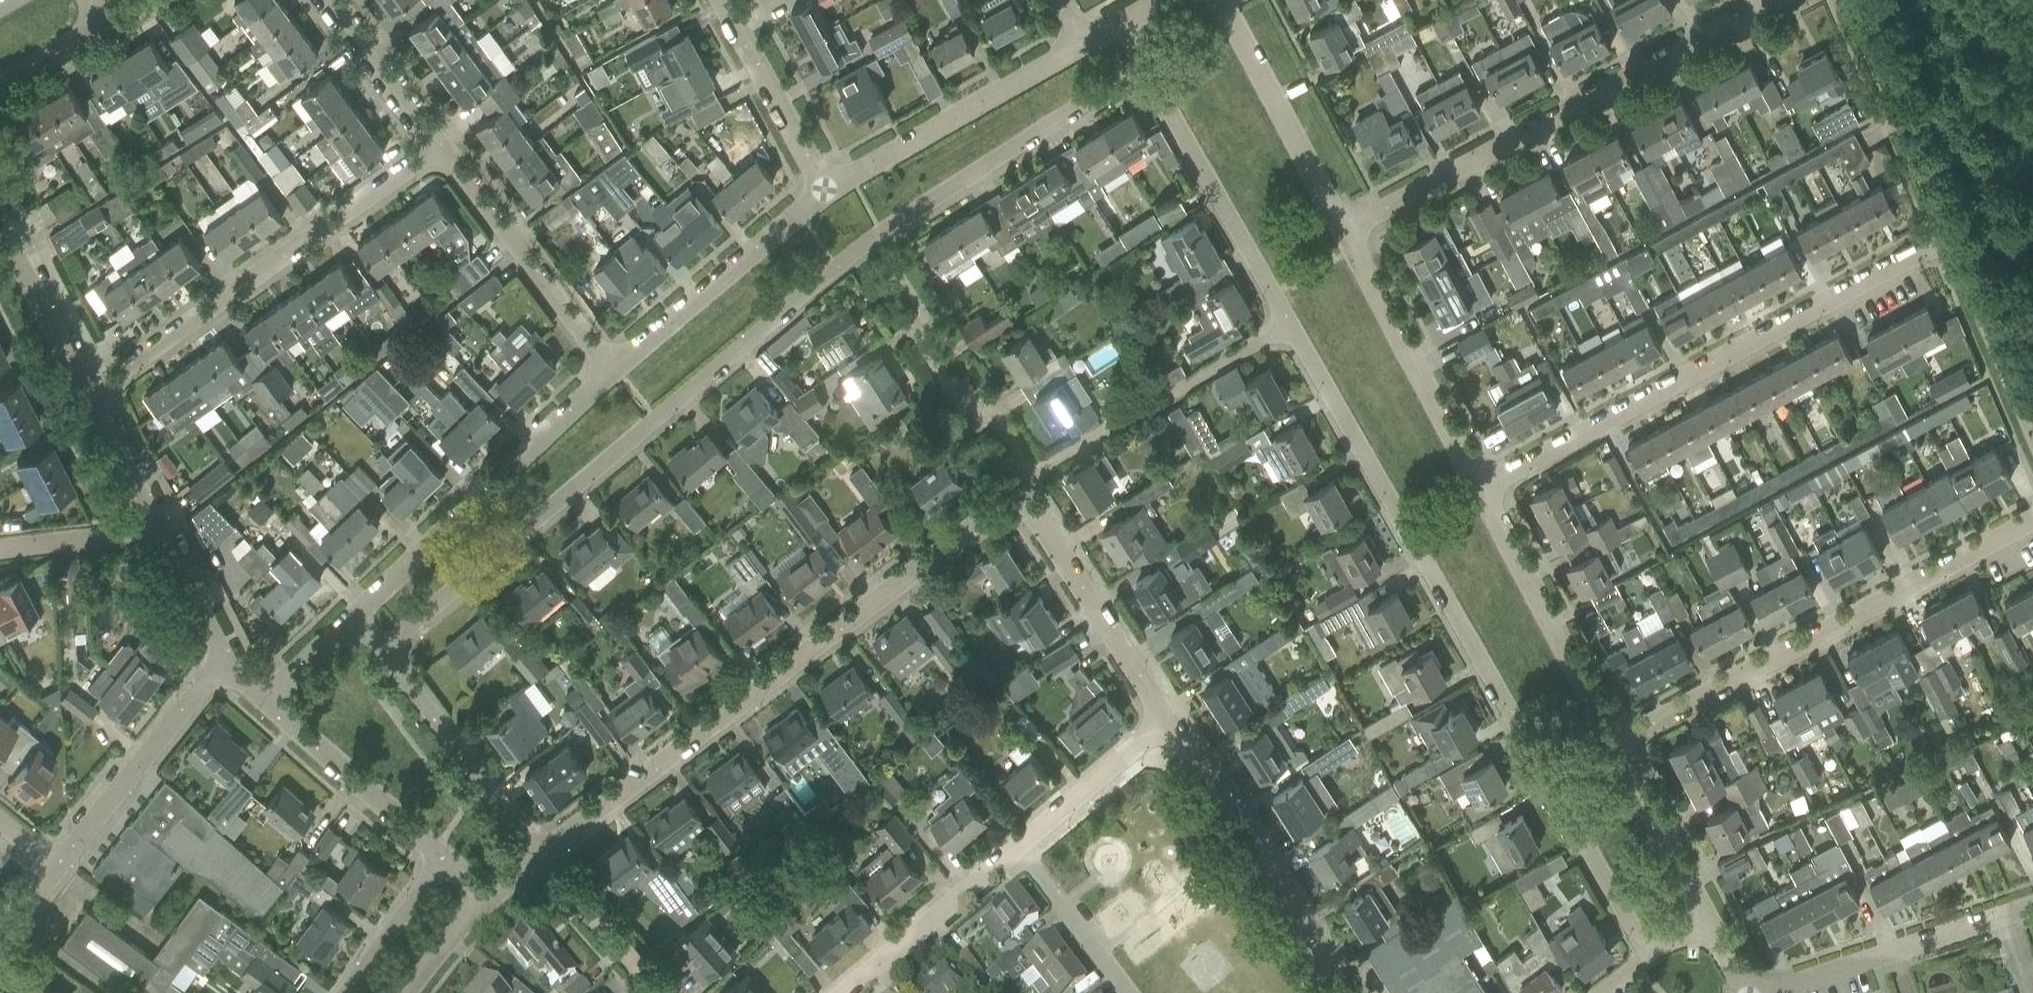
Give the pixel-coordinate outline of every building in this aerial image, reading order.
[(272,0),(235,0),(242,9),(232,16),(239,24),(241,22),(248,17),(272,0)] [(290,15),(278,0),(272,0),(248,17),(262,36),(290,15)] [(409,0),(383,0),(392,13),(409,0)] [(463,19),(464,19),(450,1),(452,0),(430,0),(429,1),(435,10),(410,30),(416,37),(424,49),(463,19)] [(510,13),(517,23),(525,18),(531,27),(540,21),(535,12),(536,12),(528,0),(518,7),(510,13)] [(633,1),(635,0),(614,0),(615,1),(599,10),(603,17),(620,8),(633,1)] [(668,0),(635,0),(633,1),(645,22),(672,7),(668,0)] [(828,27),(817,8),(833,0),(810,0),(791,10),(807,39),(828,27)] [(954,0),(940,0),(950,18),(961,12),(954,0)] [(1317,3),(1323,0),(1293,0),(1299,12),(1317,3)] [(1353,17),(1363,12),(1356,0),(1349,0),(1330,10),(1336,20),(1309,34),(1314,42),(1315,42),(1326,63),(1352,50),(1345,36),(1359,29),(1353,17)] [(1401,14),(1412,8),(1408,0),(1393,0),(1401,14)] [(1517,1),(1516,0),(1499,0),(1508,16),(1521,9),(1517,1)] [(1647,18),(1637,0),(1610,0),(1611,2),(1619,19),(1628,36),(1638,31),(1634,25),(1647,18)] [(1647,18),(1659,11),(1663,18),(1672,13),(1665,0),(1637,0),(1647,18)] [(1010,1),(993,11),(983,17),(995,40),(1023,24),(1010,1)] [(620,8),(603,17),(607,25),(624,16),(620,8)] [(1453,8),(1442,14),(1453,35),(1464,29),(1453,8)] [(1566,10),(1562,12),(1586,56),(1606,44),(1607,45),(1608,44),(1590,12),(1586,14),(1584,13),(1583,12),(1581,11),(1579,10),(1577,9),(1573,9),(1570,9),(1568,9),(1566,10)] [(1565,67),(1586,56),(1562,12),(1540,24),(1549,41),(1564,68),(1565,67)] [(1442,42),(1453,35),(1442,14),(1430,21),(1442,42)] [(262,36),(255,42),(249,46),(257,57),(270,47),(276,54),(304,34),(290,15),(262,36)] [(878,52),(898,41),(911,34),(902,18),(869,37),(878,52)] [(477,38),(463,19),(424,49),(438,67),(477,38)] [(1367,55),(1378,50),(1411,32),(1404,20),(1361,43),(1367,55)] [(974,52),(964,35),(961,29),(960,30),(956,22),(945,28),(949,36),(933,45),(946,68),(974,52)] [(171,40),(188,62),(207,49),(211,46),(194,23),(171,40)] [(838,46),(828,27),(807,39),(822,67),(842,56),(845,61),(863,51),(855,37),(838,46)] [(1528,31),(1499,46),(1507,60),(1521,86),(1541,75),(1542,75),(1543,75),(1533,57),(1540,54),(1528,31)] [(1378,50),(1389,69),(1401,63),(1396,54),(1416,43),(1411,32),(1378,50)] [(318,53),(304,34),(276,54),(266,62),(280,81),(290,73),(318,53)] [(911,34),(898,41),(919,78),(931,71),(911,34)] [(700,58),(688,35),(662,49),(655,35),(626,51),(634,65),(642,60),(655,83),(700,58)] [(438,67),(451,85),(491,56),(477,38),(438,67)] [(166,64),(161,56),(151,39),(131,52),(149,82),(157,93),(159,96),(188,78),(176,58),(166,64)] [(543,46),(551,58),(560,51),(553,39),(543,46)] [(1500,97),(1521,86),(1507,60),(1499,46),(1471,61),(1479,75),(1485,72),(1499,98),(1500,98),(1500,97)] [(221,68),(207,49),(188,62),(203,82),(217,71),(221,68)] [(1378,50),(1367,55),(1387,91),(1374,98),(1379,110),(1372,114),(1355,123),(1363,139),(1372,134),(1386,160),(1394,155),(1394,154),(1415,143),(1398,110),(1408,105),(1389,69),(1378,50)] [(545,77),(566,60),(560,51),(551,58),(538,68),(545,77)] [(149,82),(131,52),(111,64),(130,94),(137,106),(157,93),(149,82)] [(1788,85),(1797,102),(1799,107),(1815,99),(1810,89),(1825,81),(1831,93),(1843,87),(1836,75),(1837,75),(1825,53),(1798,68),(1802,77),(1788,85)] [(476,97),(484,107),(513,85),(532,70),(529,67),(511,81),(504,72),(503,73),(491,56),(451,85),(466,104),(476,97)] [(695,109),(688,95),(713,82),(700,58),(655,83),(667,106),(658,111),(665,125),(684,115),(695,109)] [(601,63),(587,70),(590,75),(590,76),(604,68),(601,63)] [(1782,100),(1771,78),(1760,84),(1749,63),(1722,77),(1735,100),(1750,92),(1761,111),(1782,100)] [(137,106),(130,94),(111,64),(91,77),(100,90),(93,95),(103,111),(121,99),(128,112),(137,106)] [(886,102),(864,64),(837,79),(845,93),(844,94),(846,97),(838,102),(847,119),(856,114),(858,118),(886,102)] [(1480,109),(1458,70),(1437,81),(1457,120),(1478,109),(1478,110),(1480,109)] [(217,71),(203,82),(210,92),(225,80),(217,71)] [(315,114),(343,93),(329,74),(292,102),(306,121),(315,114)] [(1719,108),(1735,100),(1722,77),(1696,91),(1717,129),(1727,123),(1719,108)] [(1437,131),(1457,120),(1437,81),(1415,93),(1436,132),(1437,132),(1437,131)] [(521,96),(513,85),(484,107),(490,116),(477,126),(491,145),(519,124),(506,107),(521,96)] [(93,125),(69,86),(49,98),(74,139),(76,141),(95,128),(93,125)] [(574,94),(581,106),(592,99),(585,88),(574,94)] [(215,100),(238,130),(259,113),(247,97),(235,106),(224,93),(215,100)] [(343,93),(315,114),(306,121),(312,129),(321,122),(329,132),(357,112),(343,93)] [(725,112),(718,97),(695,109),(684,115),(695,128),(725,112)] [(49,98),(29,110),(55,151),(74,139),(49,98)] [(605,119),(592,99),(581,106),(594,125),(603,119),(605,119)] [(1701,141),(1680,100),(1656,113),(1671,140),(1678,153),(1701,141)] [(1848,102),(1822,116),(1832,136),(1858,122),(1848,102)] [(269,105),(259,113),(238,130),(258,156),(264,151),(251,134),(253,132),(255,135),(279,117),(269,105)] [(55,154),(54,152),(55,151),(29,110),(9,123),(28,152),(36,166),(55,154)] [(144,117),(162,145),(168,155),(180,148),(173,138),(169,141),(151,112),(144,117)] [(370,130),(357,112),(329,132),(343,151),(370,130)] [(1131,112),(1103,129),(1119,154),(1120,153),(1127,165),(1143,155),(1146,159),(1159,151),(1149,134),(1146,136),(1131,112)] [(1633,126),(1654,166),(1664,161),(1657,147),(1671,140),(1656,113),(1633,126)] [(622,147),(603,119),(594,125),(586,130),(606,159),(622,147)] [(208,130),(202,120),(182,133),(188,143),(208,130)] [(1805,151),(1798,137),(1789,122),(1772,131),(1784,152),(1767,161),(1771,169),(1805,151)] [(532,142),(519,124),(491,145),(505,163),(532,142)] [(1084,159),(1074,166),(1088,189),(1108,176),(1101,165),(1119,154),(1103,129),(1075,147),(1084,159)] [(343,151),(345,154),(357,170),(385,149),(370,130),(343,151)] [(671,154),(653,133),(642,143),(659,164),(671,154)] [(1834,145),(1839,155),(1845,165),(1844,165),(1849,175),(1860,169),(1870,163),(1854,133),(1834,145)] [(217,144),(211,135),(200,142),(206,151),(217,144)] [(1603,173),(1611,189),(1624,182),(1616,166),(1629,159),(1616,135),(1590,149),(1603,173)] [(116,138),(100,148),(106,156),(121,146),(116,138)] [(206,151),(200,142),(180,154),(187,163),(206,151)] [(546,161),(557,153),(550,144),(539,152),(532,142),(505,163),(518,182),(546,161)] [(240,143),(229,152),(248,177),(252,183),(255,181),(264,175),(240,143)] [(168,155),(162,145),(132,164),(138,174),(168,155)] [(1818,166),(1839,155),(1834,145),(1813,156),(1818,166)] [(1611,189),(1603,173),(1590,149),(1564,163),(1576,186),(1569,190),(1575,202),(1587,196),(1589,201),(1611,189)] [(264,165),(272,175),(282,168),(292,161),(284,150),(264,165)] [(575,169),(560,150),(557,153),(546,161),(518,182),(532,201),(540,195),(546,204),(567,188),(561,180),(575,169)] [(1735,152),(1724,158),(1739,187),(1751,181),(1735,152)] [(773,180),(766,171),(767,171),(764,167),(763,168),(751,153),(738,163),(741,166),(733,173),(753,196),(772,180),(773,180)] [(717,172),(726,165),(717,154),(707,162),(716,173),(717,172)] [(1818,166),(1813,156),(1791,168),(1797,177),(1818,166)] [(1719,184),(1700,194),(1706,205),(1739,187),(1724,158),(1709,166),(1719,184)] [(1055,160),(1028,177),(1051,213),(1077,196),(1085,209),(1096,201),(1088,189),(1074,166),(1063,172),(1055,160)] [(166,175),(160,165),(150,171),(156,181),(166,175)] [(607,166),(596,174),(612,194),(623,185),(607,166)] [(1658,195),(1643,168),(1642,166),(1632,172),(1651,207),(1661,202),(1658,195)] [(289,178),(282,168),(272,175),(286,193),(302,181),(296,173),(289,178)] [(1797,177),(1791,168),(1762,183),(1781,218),(1792,212),(1779,187),(1797,177)] [(1860,196),(1874,222),(1896,211),(1881,184),(1871,190),(1860,169),(1849,175),(1860,196)] [(156,181),(150,171),(139,178),(145,188),(156,181)] [(1588,225),(1575,202),(1569,190),(1560,195),(1554,185),(1555,184),(1553,181),(1547,171),(1546,171),(1546,172),(1524,184),(1545,224),(1565,214),(1578,237),(1591,230),(1588,225)] [(74,182),(88,205),(108,193),(95,172),(79,182),(77,180),(74,182)] [(733,214),(733,213),(753,196),(733,173),(724,181),(726,183),(714,193),(722,202),(721,203),(724,207),(725,206),(732,214),(733,214)] [(603,202),(612,194),(596,174),(570,194),(579,207),(586,216),(603,202)] [(1008,207),(998,214),(1017,244),(1028,237),(1030,240),(1057,223),(1051,213),(1028,177),(1000,195),(1008,207)] [(316,200),(302,181),(286,193),(300,212),(316,200)] [(1549,232),(1545,224),(1524,184),(1512,190),(1509,188),(1501,192),(1501,196),(1500,196),(1505,207),(1504,207),(1506,210),(1507,210),(1513,222),(1503,228),(1515,248),(1529,274),(1533,271),(1532,268),(1535,266),(1533,262),(1536,261),(1532,253),(1533,252),(1529,243),(1549,232)] [(60,222),(82,207),(69,186),(47,201),(60,222)] [(1672,187),(1658,195),(1661,202),(1673,223),(1706,205),(1700,194),(1699,191),(1680,202),(1672,187)] [(1734,198),(1739,209),(1761,197),(1756,187),(1734,198)] [(262,231),(281,217),(261,189),(242,203),(262,231)] [(434,232),(435,232),(443,244),(462,230),(434,190),(414,204),(434,232)] [(569,215),(579,207),(570,194),(542,214),(552,227),(569,215)] [(106,214),(111,221),(112,223),(124,216),(111,196),(100,203),(106,214)] [(1860,196),(1839,207),(1853,233),(1874,222),(1860,196)] [(710,212),(709,213),(696,198),(676,215),(679,219),(698,242),(718,226),(719,225),(712,217),(713,216),(710,212)] [(1719,220),(1739,209),(1734,198),(1713,210),(1719,220)] [(698,242),(679,219),(676,215),(663,199),(651,210),(663,225),(654,232),(668,248),(667,249),(670,252),(671,251),(678,260),(679,259),(698,242)] [(1814,211),(1818,218),(1832,244),(1853,233),(1839,207),(1835,199),(1814,211)] [(1180,201),(1157,215),(1164,225),(1186,211),(1180,201)] [(1503,228),(1489,202),(1478,207),(1493,234),(1503,228)] [(92,233),(111,221),(106,214),(100,203),(80,215),(92,233)] [(244,244),(262,231),(242,203),(223,216),(244,244)] [(414,204),(396,217),(416,245),(434,232),(414,204)] [(1493,234),(1478,207),(1467,213),(1481,240),(1493,234)] [(980,208),(952,225),(975,261),(975,260),(968,250),(985,239),(992,250),(997,246),(1002,254),(1017,244),(998,214),(988,220),(980,208)] [(1698,231),(1719,220),(1713,210),(1692,221),(1698,231)] [(93,234),(92,233),(80,215),(80,214),(60,228),(74,248),(93,234)] [(224,258),(244,244),(223,216),(204,230),(224,258)] [(396,217),(377,231),(397,259),(416,245),(396,217)] [(1173,232),(1161,239),(1167,250),(1165,255),(1172,267),(1178,269),(1183,277),(1175,282),(1182,295),(1185,293),(1185,292),(1213,276),(1207,266),(1220,258),(1204,229),(1202,230),(1195,218),(1172,231),(1173,232)] [(1418,270),(1459,249),(1442,218),(1429,225),(1433,232),(1405,247),(1418,270)] [(1811,256),(1832,244),(1818,218),(1797,230),(1811,256)] [(1599,219),(1588,225),(1591,230),(1606,259),(1618,252),(1599,219)] [(1677,242),(1698,231),(1692,221),(1672,232),(1677,242)] [(947,278),(975,261),(952,225),(925,243),(947,278)] [(378,272),(397,259),(377,231),(358,244),(378,272)] [(1656,253),(1677,242),(1672,232),(1651,243),(1656,253)] [(609,244),(608,245),(613,250),(645,287),(664,271),(665,271),(665,270),(658,262),(659,261),(656,258),(655,258),(645,246),(642,248),(631,235),(614,250),(609,244)] [(1119,236),(1106,244),(1114,256),(1126,248),(1119,236)] [(162,292),(181,279),(161,251),(151,237),(133,251),(135,254),(162,292)] [(180,237),(161,251),(181,279),(200,265),(180,237)] [(112,263),(131,252),(125,242),(106,253),(112,263)] [(1633,271),(1651,261),(1649,257),(1653,256),(1652,255),(1656,253),(1651,243),(1617,262),(1632,289),(1638,286),(1629,269),(1632,267),(1633,271)] [(625,304),(645,287),(613,250),(608,245),(599,253),(615,272),(604,280),(608,284),(607,285),(614,293),(613,293),(616,297),(617,296),(624,305),(625,304)] [(1758,293),(1779,282),(1765,257),(1759,245),(1738,256),(1745,268),(1758,293)] [(1787,245),(1765,257),(1779,282),(1799,271),(1799,272),(1801,271),(1787,245)] [(1499,256),(1499,257),(1515,287),(1531,278),(1529,274),(1515,248),(1499,256)] [(1459,278),(1471,272),(1459,249),(1418,270),(1430,294),(1459,278)] [(471,283),(490,268),(478,252),(459,267),(471,283)] [(162,292),(135,254),(116,267),(143,306),(162,292)] [(350,316),(380,296),(375,289),(370,282),(360,289),(340,261),(321,275),(342,304),(350,316)] [(471,283),(459,267),(456,262),(438,277),(447,289),(454,297),(471,283)] [(1632,289),(1623,272),(1617,262),(1593,275),(1598,285),(1606,281),(1612,291),(1622,286),(1626,293),(1632,289)] [(124,319),(143,306),(116,267),(105,275),(107,277),(94,286),(108,306),(105,309),(112,318),(119,313),(124,319)] [(1737,305),(1758,293),(1745,268),(1724,280),(1737,305)] [(1473,271),(1471,272),(1459,278),(1430,294),(1443,318),(1470,303),(1473,309),(1489,300),(1473,271)] [(494,273),(458,302),(470,313),(488,298),(504,286),(494,273)] [(321,275),(302,288),(323,317),(332,329),(350,316),(342,304),(321,275)] [(1603,294),(1598,285),(1593,275),(1573,286),(1578,296),(1583,305),(1603,294)] [(1209,330),(1184,345),(1192,360),(1218,345),(1241,332),(1233,317),(1249,308),(1232,279),(1219,286),(1213,276),(1185,292),(1185,293),(1191,304),(1197,301),(1202,311),(1213,305),(1223,322),(1209,330)] [(1717,316),(1737,305),(1724,280),(1703,291),(1717,316)] [(400,301),(386,281),(375,289),(380,296),(389,309),(399,301),(400,301)] [(1541,294),(1535,283),(1507,297),(1513,309),(1541,294)] [(1578,296),(1573,286),(1552,297),(1558,307),(1578,296)] [(331,329),(323,317),(302,288),(284,301),(313,342),(331,329)] [(444,305),(454,297),(447,289),(437,297),(444,305)] [(1696,327),(1717,316),(1703,291),(1682,302),(1696,327)] [(1696,327),(1682,302),(1677,292),(1654,304),(1659,315),(1661,314),(1674,339),(1676,339),(1675,338),(1696,327)] [(1536,319),(1558,307),(1552,297),(1530,309),(1536,319)] [(306,348),(313,342),(284,301),(265,315),(285,343),(297,335),(306,348)] [(856,343),(862,339),(855,328),(859,325),(846,305),(813,326),(810,328),(823,348),(818,351),(827,365),(846,353),(844,350),(853,345),(854,346),(857,344),(856,343)] [(1897,321),(1896,322),(1920,366),(1928,362),(1919,345),(1941,334),(1926,306),(1922,307),(1923,308),(1898,321),(1897,321)] [(456,319),(449,310),(427,327),(452,353),(462,344),(447,327),(456,319)] [(973,347),(990,336),(1013,321),(1007,311),(986,324),(979,315),(961,327),(966,335),(973,347)] [(805,331),(810,328),(813,326),(805,313),(777,337),(785,346),(805,330),(805,331)] [(1661,347),(1642,313),(1621,324),(1625,333),(1639,358),(1659,347),(1659,348),(1661,347)] [(246,328),(257,345),(266,357),(276,350),(285,362),(294,355),(285,343),(265,315),(246,328)] [(1920,366),(1896,322),(1894,322),(1895,323),(1870,336),(1866,337),(1882,366),(1898,357),(1907,373),(1920,366)] [(396,341),(407,333),(400,324),(390,333),(396,341)] [(499,328),(491,336),(498,344),(506,336),(499,328)] [(1467,359),(1485,349),(1492,345),(1483,328),(1476,332),(1458,341),(1467,359)] [(506,336),(498,344),(536,384),(554,366),(555,366),(556,366),(548,357),(547,356),(553,350),(535,331),(517,347),(506,336)] [(1816,344),(1830,370),(1852,358),(1837,332),(1836,332),(1836,333),(1816,344)] [(1604,344),(1618,370),(1639,358),(1625,333),(1604,344)] [(1034,370),(1040,379),(1062,365),(1050,345),(1039,352),(1028,334),(1004,350),(1022,378),(1034,370)] [(235,375),(244,368),(238,358),(224,339),(204,353),(233,393),(242,386),(235,375)] [(517,401),(536,384),(498,344),(489,352),(507,370),(496,380),(501,385),(503,388),(506,391),(506,392),(508,395),(509,394),(517,402),(518,402),(517,401)] [(1604,344),(1584,355),(1597,381),(1618,370),(1604,344)] [(1809,381),(1830,370),(1816,344),(1795,355),(1809,381)] [(373,347),(353,363),(360,373),(381,357),(373,347)] [(214,406),(233,393),(204,353),(186,366),(206,394),(214,406)] [(1550,393),(1562,387),(1546,359),(1535,365),(1532,360),(1519,367),(1512,354),(1502,359),(1533,416),(1543,410),(1545,415),(1557,408),(1555,404),(1556,404),(1550,393)] [(1597,381),(1584,355),(1562,367),(1576,393),(1577,392),(1597,381)] [(1809,381),(1795,355),(1774,366),(1788,392),(1809,381)] [(879,356),(862,367),(852,374),(863,391),(853,398),(871,426),(894,411),(892,408),(907,399),(879,356)] [(1511,428),(1533,416),(1502,359),(1490,366),(1498,380),(1487,386),(1510,429),(1511,428)] [(336,373),(346,385),(360,373),(353,363),(350,360),(335,371),(336,373)] [(1088,403),(1077,386),(1071,376),(1077,372),(1069,360),(1062,365),(1040,379),(1047,390),(1035,398),(1053,426),(1063,420),(1063,421),(1065,419),(1073,430),(1096,415),(1088,403)] [(272,366),(262,373),(279,397),(292,387),(276,364),(272,366)] [(1160,370),(1163,382),(1184,376),(1180,364),(1160,370)] [(187,408),(206,394),(186,366),(167,379),(187,408)] [(365,377),(399,412),(410,401),(377,366),(365,377)] [(1768,404),(1788,392),(1774,366),(1753,377),(1768,404)] [(791,399),(793,398),(802,391),(782,367),(771,376),(791,399)] [(1286,398),(1269,368),(1223,394),(1230,407),(1252,395),(1262,412),(1286,398)] [(1963,371),(1931,388),(1937,399),(1969,383),(1963,371)] [(252,380),(251,381),(268,405),(269,404),(279,397),(262,373),(252,380)] [(346,385),(336,373),(317,388),(326,400),(346,385)] [(419,375),(409,385),(418,394),(420,391),(427,385),(419,375)] [(387,422),(399,412),(365,377),(354,388),(356,390),(343,403),(362,423),(375,410),(387,422)] [(1768,404),(1753,377),(1733,389),(1747,415),(1768,404)] [(186,408),(187,408),(167,379),(148,393),(148,394),(143,397),(155,414),(160,411),(175,431),(193,418),(186,408)] [(18,380),(0,389),(0,415),(28,401),(18,380)] [(496,380),(486,389),(493,397),(503,388),(501,385),(496,380)] [(793,398),(791,399),(790,400),(806,417),(826,405),(813,386),(793,398)] [(448,389),(440,397),(479,438),(497,421),(498,421),(498,420),(490,412),(491,411),(488,408),(488,409),(478,399),(468,410),(448,389)] [(1726,426),(1747,415),(1733,389),(1712,400),(1726,426)] [(778,414),(772,406),(759,391),(742,405),(738,400),(737,401),(737,402),(725,411),(724,412),(746,438),(736,447),(748,461),(751,458),(753,459),(765,461),(767,434),(762,428),(769,422),(776,430),(784,423),(777,415),(778,414)] [(1882,398),(1896,423),(1907,417),(1894,392),(1882,398)] [(1942,406),(1948,416),(1971,403),(1966,393),(1942,406)] [(460,456),(479,438),(440,397),(433,404),(430,407),(437,414),(428,424),(449,446),(448,446),(451,449),(452,449),(459,457),(460,456)] [(1862,428),(1867,438),(1896,423),(1882,398),(1872,404),(1880,418),(1862,428)] [(1726,426),(1712,400),(1691,411),(1705,437),(1726,426)] [(28,401),(0,415),(0,430),(5,439),(39,422),(28,401)] [(288,428),(307,413),(299,404),(280,419),(288,428)] [(1205,449),(1185,415),(1179,405),(1167,412),(1192,456),(1205,449)] [(1926,428),(1948,416),(1942,406),(1920,418),(1926,428)] [(904,441),(908,438),(925,427),(912,407),(891,421),(904,441)] [(1211,459),(1239,442),(1233,432),(1217,441),(1197,408),(1185,415),(1205,449),(1211,459)] [(1712,451),(1705,437),(1691,411),(1670,423),(1684,449),(1692,462),(1705,455),(1706,458),(1712,455),(1711,452),(1712,451)] [(829,445),(806,417),(789,431),(814,458),(829,445)] [(1160,421),(1158,426),(1161,430),(1166,431),(1170,429),(1172,424),(1169,419),(1164,418),(1160,421)] [(1900,429),(1905,439),(1908,437),(1926,428),(1920,418),(1900,429)] [(1261,461),(1268,457),(1280,478),(1295,470),(1293,465),(1316,452),(1316,451),(1315,451),(1308,439),(1309,439),(1300,422),(1275,436),(1276,437),(1255,449),(1261,461)] [(1684,449),(1670,423),(1649,434),(1663,460),(1684,449)] [(257,424),(239,439),(253,459),(272,444),(257,424)] [(1862,428),(1841,439),(1847,449),(1867,438),(1862,428)] [(1903,440),(1905,439),(1900,429),(1876,441),(1882,452),(1891,447),(1903,440)] [(302,432),(292,442),(303,454),(314,444),(302,432)] [(724,455),(719,449),(707,434),(687,450),(684,447),(670,458),(691,483),(724,455)] [(1670,471),(1663,460),(1649,434),(1629,445),(1629,444),(1627,445),(1642,472),(1643,471),(1649,482),(1670,471)] [(398,468),(421,493),(440,475),(441,475),(433,466),(431,463),(430,463),(412,444),(406,437),(387,456),(393,462),(398,468)] [(1211,459),(1217,471),(1253,450),(1246,438),(1239,442),(1211,459)] [(243,467),(253,459),(239,439),(227,448),(243,467)] [(1841,439),(1820,450),(1826,460),(1847,449),(1841,439)] [(1882,452),(1876,441),(1853,454),(1859,464),(1882,452)] [(62,465),(51,444),(16,461),(27,482),(62,465)] [(1993,447),(1970,459),(1987,491),(2010,479),(1993,447)] [(1820,450),(1799,461),(1805,472),(1826,460),(1820,450)] [(393,462),(387,456),(383,452),(374,460),(384,470),(393,462)] [(1086,507),(1103,496),(1111,491),(1103,479),(1116,471),(1104,452),(1092,461),(1091,460),(1081,467),(1078,463),(1072,467),(1072,466),(1069,468),(1071,470),(1063,476),(1072,490),(1074,488),(1086,507)] [(1627,480),(1623,472),(1613,454),(1602,460),(1616,486),(1627,480)] [(206,475),(190,487),(200,499),(234,472),(225,459),(206,475)] [(943,459),(927,471),(914,481),(918,485),(911,490),(925,508),(929,505),(930,506),(961,483),(943,459)] [(1965,503),(1987,491),(1970,459),(1948,471),(1965,503)] [(1814,488),(1848,470),(1842,460),(1808,478),(1814,488)] [(732,473),(762,508),(777,496),(748,461),(732,473)] [(1799,461),(1778,473),(1784,483),(1805,472),(1799,461)] [(172,462),(163,468),(169,476),(178,469),(172,462)] [(72,486),(62,465),(27,482),(38,503),(72,486)] [(358,465),(349,473),(366,492),(375,483),(358,465)] [(893,506),(861,466),(849,475),(873,507),(842,530),(862,557),(879,544),(876,541),(886,534),(889,537),(894,533),(881,515),(893,506)] [(403,510),(421,493),(398,468),(379,486),(392,500),(391,501),(394,503),(402,511),(403,511),(403,510)] [(1757,468),(1751,471),(1758,484),(1763,481),(1760,475),(1757,468)] [(1948,471),(1926,482),(1943,515),(1965,503),(1948,471)] [(357,500),(366,492),(349,473),(340,482),(357,500)] [(1165,473),(1141,489),(1139,490),(1122,501),(1130,514),(1102,532),(1118,556),(1127,550),(1129,554),(1130,553),(1133,558),(1132,559),(1133,560),(1167,539),(1152,516),(1157,513),(1148,500),(1173,484),(1165,473)] [(1763,481),(1758,484),(1763,494),(1784,483),(1778,473),(1763,481)] [(1533,497),(1546,521),(1572,507),(1565,493),(1578,487),(1572,476),(1560,483),(1560,482),(1533,497)] [(673,505),(661,492),(648,477),(643,482),(645,485),(633,495),(631,492),(618,503),(637,525),(658,507),(664,513),(673,505)] [(1814,488),(1808,478),(1786,491),(1791,501),(1814,488)] [(1302,479),(1285,489),(1279,493),(1291,515),(1311,504),(1322,523),(1348,508),(1332,480),(1307,495),(1299,482),(1303,480),(1302,479)] [(1921,526),(1904,494),(1897,482),(1876,494),(1882,506),(1881,507),(1898,539),(1921,526)] [(1921,526),(1943,515),(1926,482),(1904,494),(1921,526)] [(1758,484),(1736,495),(1742,505),(1763,494),(1758,484)] [(1710,498),(1715,506),(1721,517),(1742,505),(1736,495),(1731,486),(1710,498)] [(809,545),(823,534),(799,502),(789,488),(774,499),(809,545)] [(327,490),(318,499),(358,541),(377,524),(378,523),(370,515),(368,512),(367,512),(358,503),(348,512),(327,490)] [(817,526),(829,517),(810,493),(799,502),(817,526)] [(1858,494),(1849,500),(1859,519),(1868,513),(1858,494)] [(705,521),(686,496),(674,506),(693,530),(705,521)] [(261,497),(249,509),(263,522),(275,510),(261,497)] [(236,525),(211,499),(193,513),(212,548),(236,525)] [(358,541),(318,499),(309,507),(320,519),(310,529),(295,512),(285,522),(307,545),(316,536),(328,549),(330,552),(331,552),(339,560),(340,559),(339,559),(340,559),(342,562),(351,553),(352,550),(350,549),(358,541)] [(1772,499),(1758,506),(1768,524),(1766,525),(1782,554),(1783,555),(1789,551),(1797,547),(1794,540),(1777,509),(1772,499)] [(1695,517),(1701,527),(1721,517),(1715,506),(1705,512),(1699,501),(1691,506),(1696,517),(1695,517)] [(39,513),(35,505),(24,511),(28,518),(39,513)] [(1584,531),(1590,541),(1616,527),(1610,515),(1597,522),(1592,512),(1579,519),(1572,507),(1546,521),(1558,544),(1584,531)] [(1609,575),(1619,571),(1620,566),(1613,553),(1609,545),(1629,535),(1637,531),(1636,529),(1650,522),(1645,512),(1616,527),(1590,541),(1595,552),(1569,565),(1582,590),(1609,575)] [(1672,543),(1701,527),(1695,517),(1678,527),(1673,519),(1662,525),(1672,543)] [(1185,554),(1208,539),(1217,533),(1209,521),(1177,541),(1185,554)] [(594,586),(600,586),(616,573),(616,567),(626,559),(598,526),(578,543),(575,539),(561,551),(564,555),(563,556),(567,560),(568,559),(582,576),(584,574),(594,586)] [(1857,570),(1880,557),(1863,527),(1841,539),(1857,570)] [(1736,582),(1718,547),(1710,532),(1699,538),(1709,557),(1706,559),(1722,589),(1736,582)] [(1354,579),(1363,574),(1380,564),(1363,534),(1338,549),(1335,544),(1331,546),(1330,544),(1319,550),(1320,552),(1315,555),(1326,576),(1332,572),(1338,582),(1343,579),(1344,581),(1353,577),(1354,579)] [(1834,582),(1857,570),(1841,539),(1818,551),(1834,582)] [(975,580),(982,575),(988,571),(998,586),(1023,571),(1005,544),(982,559),(982,560),(968,569),(975,580)] [(1245,549),(1245,554),(1252,566),(1262,560),(1252,544),(1245,549)] [(1719,550),(1736,582),(1748,576),(1731,545),(1730,546),(1729,544),(1719,550)] [(282,613),(301,596),(262,555),(253,545),(237,559),(256,580),(263,573),(271,582),(259,593),(269,605),(262,612),(272,623),(273,622),(281,614),(282,614),(282,613)] [(271,547),(262,555),(301,596),(319,578),(320,578),(313,569),(310,566),(302,558),(291,568),(271,547)] [(818,548),(780,577),(784,583),(783,583),(792,596),(793,595),(800,604),(816,592),(814,589),(836,572),(818,548)] [(765,578),(745,551),(728,564),(742,582),(740,583),(750,598),(727,616),(748,644),(750,642),(749,640),(761,631),(760,628),(773,618),(775,621),(780,617),(760,591),(759,591),(755,586),(765,578)] [(1186,603),(1212,586),(1198,563),(1192,567),(1183,553),(1170,561),(1135,583),(1156,615),(1166,608),(1169,614),(1186,603)] [(1775,614),(1789,607),(1774,580),(1766,563),(1754,570),(1765,590),(1753,596),(1758,606),(1757,606),(1759,609),(1760,609),(1768,624),(1778,619),(1775,614)] [(1805,580),(1800,570),(1786,577),(1785,575),(1774,580),(1789,607),(1811,594),(1812,595),(1813,594),(1807,584),(1805,580)] [(508,596),(517,606),(527,619),(561,591),(543,571),(542,571),(543,572),(524,587),(522,584),(521,585),(509,596),(509,595),(508,596)] [(0,600),(0,640),(41,619),(17,575),(0,584),(0,599),(0,600)] [(696,606),(673,575),(662,584),(685,615),(696,606)] [(1234,580),(1201,602),(1209,613),(1217,608),(1242,591),(1234,580)] [(1621,595),(1614,582),(1590,595),(1597,608),(1621,595)] [(1333,611),(1359,596),(1352,583),(1326,598),(1333,611)] [(1662,621),(1675,615),(1666,596),(1661,587),(1648,595),(1662,621)] [(1032,642),(1041,636),(1058,625),(1039,597),(1035,600),(1027,588),(1010,599),(987,614),(1003,640),(1023,628),(1032,642)] [(1359,596),(1333,611),(1314,622),(1322,635),(1352,618),(1369,648),(1387,638),(1384,633),(1399,624),(1401,628),(1403,626),(1401,623),(1410,618),(1396,592),(1372,606),(1365,594),(1371,590),(1372,591),(1372,590),(1372,589),(1359,596)] [(1971,589),(1947,602),(1960,628),(1975,620),(1983,635),(1993,629),(1971,589)] [(1666,596),(1675,615),(1678,619),(1689,613),(1676,590),(1666,596)] [(2032,639),(2032,598),(2029,590),(2006,603),(2005,602),(2004,603),(2018,629),(2026,643),(2032,639)] [(569,602),(585,621),(594,614),(577,594),(569,602)] [(1737,604),(1733,596),(1720,603),(1716,595),(1706,600),(1727,640),(1750,627),(1750,628),(1751,627),(1739,603),(1737,604)] [(1705,652),(1727,640),(1706,600),(1696,606),(1704,622),(1691,629),(1704,653),(1705,652)] [(1946,636),(1960,628),(1947,602),(1945,603),(1943,600),(1930,607),(1932,610),(1922,615),(1944,656),(1954,651),(1946,636)] [(958,631),(938,603),(924,614),(942,636),(945,641),(951,636),(958,631)] [(1187,626),(1170,637),(1191,669),(1208,658),(1215,654),(1218,658),(1240,643),(1217,608),(1209,613),(1195,622),(1195,621),(1187,626)] [(901,675),(934,651),(906,616),(899,621),(901,625),(894,630),(891,627),(874,640),(901,675)] [(502,640),(497,634),(486,621),(485,621),(485,622),(467,637),(462,634),(451,644),(450,644),(449,645),(468,669),(484,656),(502,640)] [(657,651),(674,675),(686,691),(697,682),(694,678),(721,657),(695,623),(657,651)] [(1253,660),(1277,645),(1294,634),(1286,623),(1270,634),(1246,649),(1253,660)] [(1641,686),(1664,673),(1652,650),(1644,636),(1637,623),(1622,631),(1628,644),(1607,655),(1616,671),(1628,664),(1640,687),(1641,686)] [(1667,623),(1644,636),(1652,650),(1664,673),(1688,661),(1689,661),(1676,637),(1675,637),(1667,623)] [(2026,662),(2008,627),(1994,634),(2012,669),(2026,662)] [(157,667),(171,648),(148,629),(136,645),(138,647),(117,673),(142,693),(160,670),(157,667)] [(1896,629),(1872,642),(1885,667),(1893,683),(1907,675),(1918,669),(1906,647),(1896,629)] [(951,649),(945,641),(942,636),(930,645),(949,671),(961,663),(951,649)] [(951,636),(945,641),(951,649),(957,645),(951,636)] [(1050,674),(1061,667),(1078,656),(1068,641),(1040,658),(1050,674)] [(1872,642),(1847,656),(1856,673),(1860,680),(1868,696),(1893,683),(1885,667),(1872,642)] [(662,681),(637,648),(622,659),(636,677),(624,685),(632,695),(611,710),(631,737),(649,724),(651,727),(666,716),(648,692),(662,681)] [(1395,657),(1378,666),(1393,691),(1394,691),(1400,700),(1401,702),(1403,701),(1444,677),(1430,652),(1421,657),(1416,648),(1396,659),(1395,657)] [(515,659),(532,681),(545,671),(527,649),(515,659)] [(1949,659),(1933,667),(1955,709),(1963,704),(1959,695),(1965,691),(1960,682),(1961,681),(1949,659)] [(873,693),(865,681),(853,665),(846,670),(845,669),(840,672),(842,674),(821,689),(841,717),(873,693)] [(1940,717),(1955,709),(1933,667),(1918,676),(1940,717)] [(1254,713),(1265,705),(1248,678),(1246,679),(1239,668),(1205,690),(1226,723),(1250,707),(1254,713)] [(569,678),(586,700),(594,711),(604,703),(580,670),(569,678)] [(1818,672),(1797,683),(1812,712),(1816,718),(1838,707),(1834,700),(1828,688),(1819,671),(1818,671),(1818,672)] [(142,693),(117,673),(99,696),(124,716),(142,693)] [(1121,716),(1102,694),(1107,690),(1094,674),(1078,687),(1074,691),(1074,703),(1082,713),(1058,734),(1075,753),(1088,742),(1090,743),(1121,716)] [(1288,714),(1311,698),(1330,686),(1323,675),(1304,688),(1281,703),(1288,714)] [(1012,676),(1002,683),(1014,701),(1025,693),(1012,676)] [(1776,694),(1775,695),(1787,717),(1791,724),(1794,730),(1816,718),(1812,712),(1797,683),(1776,694)] [(86,721),(96,708),(69,686),(58,700),(86,721)] [(545,728),(538,717),(542,714),(523,689),(495,710),(495,711),(500,707),(500,708),(501,707),(508,716),(503,720),(489,731),(507,756),(545,728)] [(922,731),(891,689),(880,697),(911,739),(922,731)] [(611,733),(594,711),(586,700),(574,708),(600,742),(611,733)] [(1411,714),(1403,701),(1401,702),(1400,700),(1389,706),(1391,710),(1387,712),(1393,723),(1411,714)] [(1871,701),(1859,708),(1870,728),(1871,730),(1884,723),(1885,722),(1874,700),(1871,701)] [(1426,711),(1411,719),(1417,730),(1419,728),(1428,745),(1434,757),(1476,733),(1461,708),(1452,713),(1450,710),(1449,711),(1443,701),(1426,711)] [(1772,729),(1768,721),(1758,704),(1747,710),(1761,735),(1772,729)] [(870,781),(835,734),(823,743),(796,708),(790,713),(792,717),(778,727),(776,724),(764,733),(792,769),(818,748),(853,794),(870,781)] [(1859,708),(1844,716),(1845,718),(1856,738),(1870,730),(1871,730),(1870,728),(1859,708)] [(1041,732),(1025,711),(1013,721),(1026,736),(1008,751),(1021,765),(1006,778),(1024,800),(1025,799),(1025,798),(1047,779),(1048,780),(1049,779),(1034,761),(1037,758),(1026,745),(1041,732)] [(0,715),(0,746),(5,740),(15,748),(30,730),(13,716),(8,722),(0,715)] [(1295,766),(1308,757),(1303,750),(1296,749),(1293,751),(1281,733),(1274,722),(1240,744),(1261,777),(1289,758),(1295,766)] [(1833,723),(1822,729),(1828,741),(1831,747),(1834,751),(1844,745),(1839,735),(1833,724),(1833,723)] [(230,769),(232,766),(245,751),(240,746),(239,748),(228,738),(229,737),(215,725),(197,746),(198,747),(198,746),(217,763),(211,770),(231,787),(239,778),(230,769)] [(1684,775),(1729,750),(1721,738),(1715,727),(1698,736),(1671,750),(1684,775)] [(1822,729),(1811,735),(1817,747),(1828,741),(1822,729)] [(54,750),(30,730),(15,748),(26,757),(7,780),(26,795),(27,794),(33,798),(43,785),(38,781),(55,760),(49,756),(54,750)] [(1323,811),(1335,804),(1317,776),(1355,750),(1347,737),(1301,766),(1309,777),(1304,781),(1303,779),(1274,797),(1295,830),(1305,824),(1305,825),(1311,821),(1310,820),(1323,811)] [(2020,758),(2009,739),(2008,739),(2007,738),(1998,743),(2010,763),(2020,758)] [(567,745),(541,765),(524,777),(544,803),(543,804),(545,807),(570,788),(567,784),(586,771),(567,745)] [(1941,758),(1946,770),(1963,762),(1968,770),(1979,765),(1969,746),(1941,758)] [(1728,794),(1761,777),(1755,766),(1741,773),(1736,763),(1729,750),(1684,775),(1696,798),(1723,784),(1728,794)] [(707,776),(719,792),(726,800),(756,776),(738,752),(732,757),(734,761),(720,772),(717,768),(707,776)] [(1807,753),(1791,761),(1803,784),(1819,776),(1807,753)] [(1457,795),(1465,791),(1471,801),(1465,804),(1472,816),(1483,809),(1501,799),(1496,791),(1505,785),(1490,759),(1471,771),(1464,758),(1439,773),(1446,785),(1450,783),(1457,795)] [(1924,780),(1946,770),(1941,758),(1917,768),(1924,780)] [(1402,775),(1403,776),(1394,781),(1401,794),(1410,789),(1408,786),(1434,772),(1427,760),(1402,775)] [(898,782),(886,768),(867,784),(886,805),(896,797),(889,790),(898,782)] [(982,819),(963,796),(975,786),(960,768),(944,782),(952,793),(936,806),(943,814),(933,822),(933,821),(932,822),(954,848),(955,847),(953,844),(982,819)] [(1899,784),(1907,800),(1924,791),(1916,775),(1899,784)] [(1767,788),(1761,777),(1728,794),(1734,805),(1708,819),(1720,844),(1748,829),(1749,832),(1769,824),(1759,806),(1758,793),(1767,788)] [(216,825),(206,815),(181,792),(165,779),(92,871),(145,914),(184,865),(205,875),(259,917),(284,887),(215,826),(216,825)] [(1400,795),(1392,783),(1346,814),(1353,825),(1400,795)] [(1890,808),(1907,800),(1899,784),(1881,792),(1890,808)] [(265,806),(257,815),(264,823),(273,813),(295,833),(314,812),(308,807),(307,808),(296,798),(297,797),(284,785),(265,806)] [(812,823),(805,814),(784,787),(774,795),(787,813),(792,819),(779,829),(789,841),(812,823)] [(206,815),(216,825),(224,831),(245,801),(230,788),(206,815)] [(2021,810),(2009,789),(1997,796),(2008,817),(2021,810)] [(665,843),(674,855),(707,830),(698,818),(699,817),(684,797),(669,808),(668,805),(647,821),(664,844),(665,843)] [(805,814),(812,823),(830,809),(822,800),(805,814)] [(1849,806),(1857,821),(1861,828),(1872,822),(1861,800),(1849,806)] [(2010,841),(1996,814),(1991,805),(1969,816),(1988,852),(2008,842),(2009,842),(2010,841)] [(1944,821),(1947,826),(1967,863),(1988,852),(1969,816),(1964,808),(1952,814),(1951,817),(1944,821)] [(1848,826),(1840,809),(1825,817),(1839,842),(1853,835),(1848,826)] [(913,836),(893,813),(875,828),(889,844),(859,870),(887,904),(919,877),(896,850),(913,836)] [(1497,813),(1485,820),(1468,829),(1476,843),(1484,839),(1503,871),(1518,862),(1515,858),(1539,844),(1538,843),(1538,844),(1522,816),(1523,816),(1522,815),(1504,825),(1497,813)] [(737,842),(719,817),(707,826),(725,851),(737,842)] [(2022,828),(2032,848),(2032,822),(2022,828)] [(1811,847),(1808,841),(1800,826),(1789,832),(1800,852),(1811,847)] [(1947,826),(1926,837),(1946,875),(1967,863),(1947,826)] [(318,844),(314,849),(324,857),(328,851),(340,835),(330,827),(318,844)] [(1338,871),(1366,853),(1350,828),(1310,853),(1326,878),(1335,872),(1337,876),(1340,874),(1338,871)] [(621,888),(637,876),(650,866),(628,836),(622,840),(624,842),(615,850),(612,848),(599,858),(597,859),(620,889),(621,888)] [(1911,859),(1926,886),(1946,875),(1926,837),(1926,839),(1915,840),(1904,846),(1911,859)] [(1767,864),(1756,845),(1746,850),(1756,870),(1767,864)] [(373,882),(381,871),(360,855),(362,853),(352,846),(343,858),(352,866),(340,883),(366,903),(367,902),(377,887),(378,887),(378,886),(373,882)] [(742,851),(721,867),(732,884),(753,868),(742,851)] [(1725,876),(1742,866),(1746,864),(1739,851),(1718,863),(1725,876)] [(1885,860),(1905,897),(1926,886),(1911,859),(1901,865),(1894,851),(1883,857),(1885,860)] [(294,854),(289,861),(279,854),(268,870),(276,877),(287,887),(300,869),(304,863),(294,854)] [(1547,859),(1530,869),(1512,878),(1529,909),(1545,900),(1535,882),(1554,871),(1547,859)] [(1850,882),(1837,859),(1816,871),(1837,911),(1857,900),(1858,900),(1859,900),(1850,882)] [(1884,908),(1905,897),(1885,860),(1864,872),(1883,909),(1884,908)] [(1362,933),(1363,933),(1377,924),(1380,929),(1399,916),(1388,899),(1378,905),(1368,890),(1396,872),(1389,861),(1354,884),(1361,894),(1344,905),(1344,906),(1345,906),(1362,932),(1361,932),(1362,933)] [(653,871),(688,918),(699,910),(664,863),(653,871)] [(830,961),(841,951),(870,926),(858,911),(867,903),(834,864),(820,875),(839,898),(832,904),(840,913),(822,928),(810,938),(830,961)] [(1816,922),(1837,911),(1816,871),(1795,882),(1802,895),(1816,922)] [(1371,947),(1386,971),(1469,917),(1444,872),(1438,876),(1443,884),(1438,888),(1444,899),(1371,947)] [(1802,895),(1795,882),(1774,893),(1795,933),(1816,922),(1802,895)] [(1775,944),(1795,933),(1774,893),(1773,891),(1741,907),(1740,908),(1750,925),(1751,925),(1761,919),(1774,945),(1775,944)] [(993,913),(1005,929),(1012,939),(1038,919),(1024,901),(1025,901),(1019,893),(993,913)] [(103,921),(87,909),(62,943),(129,992),(191,992),(171,979),(185,960),(222,910),(207,899),(160,962),(103,921)] [(331,939),(345,920),(324,904),(300,938),(308,944),(307,946),(311,948),(312,947),(326,957),(336,943),(331,939)] [(1584,972),(1610,953),(1601,941),(1604,939),(1580,906),(1568,915),(1572,919),(1554,933),(1556,937),(1549,942),(1539,924),(1524,936),(1535,950),(1543,943),(1556,962),(1562,969),(1563,969),(1562,967),(1574,958),(1584,972)] [(222,910),(185,960),(203,973),(217,954),(223,958),(222,959),(257,984),(250,992),(289,992),(296,983),(273,966),(281,955),(283,957),(283,956),(267,944),(222,910)] [(1401,992),(1461,953),(1482,940),(1469,917),(1386,971),(1401,992)] [(735,952),(713,927),(705,918),(688,933),(685,929),(682,932),(684,934),(674,943),(683,952),(684,950),(698,966),(693,971),(694,972),(695,972),(701,979),(702,981),(710,974),(735,952)] [(534,921),(513,940),(508,943),(528,967),(533,963),(540,972),(547,966),(561,983),(575,971),(534,921)] [(819,966),(806,950),(784,925),(775,933),(809,974),(819,966)] [(1033,970),(1041,981),(1069,960),(1053,939),(1053,938),(1026,959),(1018,950),(987,973),(993,981),(1001,974),(1003,977),(1007,974),(1014,984),(1033,970)] [(1498,967),(1512,992),(1516,992),(1521,989),(1524,992),(1556,992),(1562,989),(1547,969),(1556,962),(1543,943),(1535,950),(1522,959),(1514,948),(1495,963),(1498,967)] [(956,958),(969,974),(975,983),(985,975),(978,966),(966,950),(956,958)] [(1401,992),(1448,992),(1476,975),(1461,953),(1401,992)] [(1498,967),(1495,963),(1492,957),(1482,963),(1488,973),(1498,967)] [(1086,981),(1085,981),(1069,960),(1041,981),(1049,992),(1048,992),(1070,992),(1086,981)] [(957,991),(965,984),(948,965),(925,984),(924,983),(911,992),(959,992),(957,991)] [(1448,992),(1487,992),(1476,975),(1448,992)] [(754,990),(742,977),(725,992),(756,992),(754,990)] [(37,978),(26,992),(57,992),(37,978)] [(486,978),(474,992),(505,992),(486,978)] [(590,988),(581,979),(566,992),(585,992),(590,988)]
